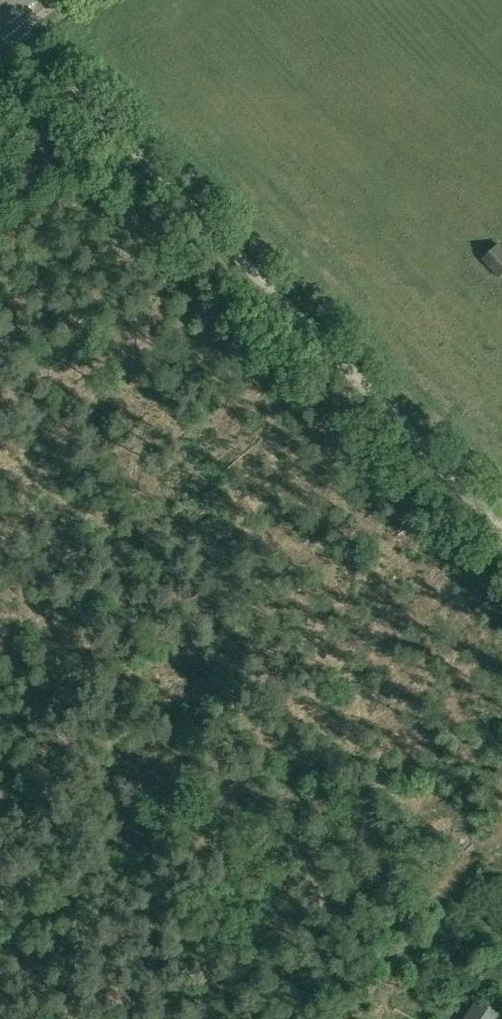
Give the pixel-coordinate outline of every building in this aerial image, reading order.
[(484,258),(500,274),(501,272),(501,250),(497,245),(484,258)] [(478,1000),(466,1018),(495,1018),(499,1013),(478,1000)]
